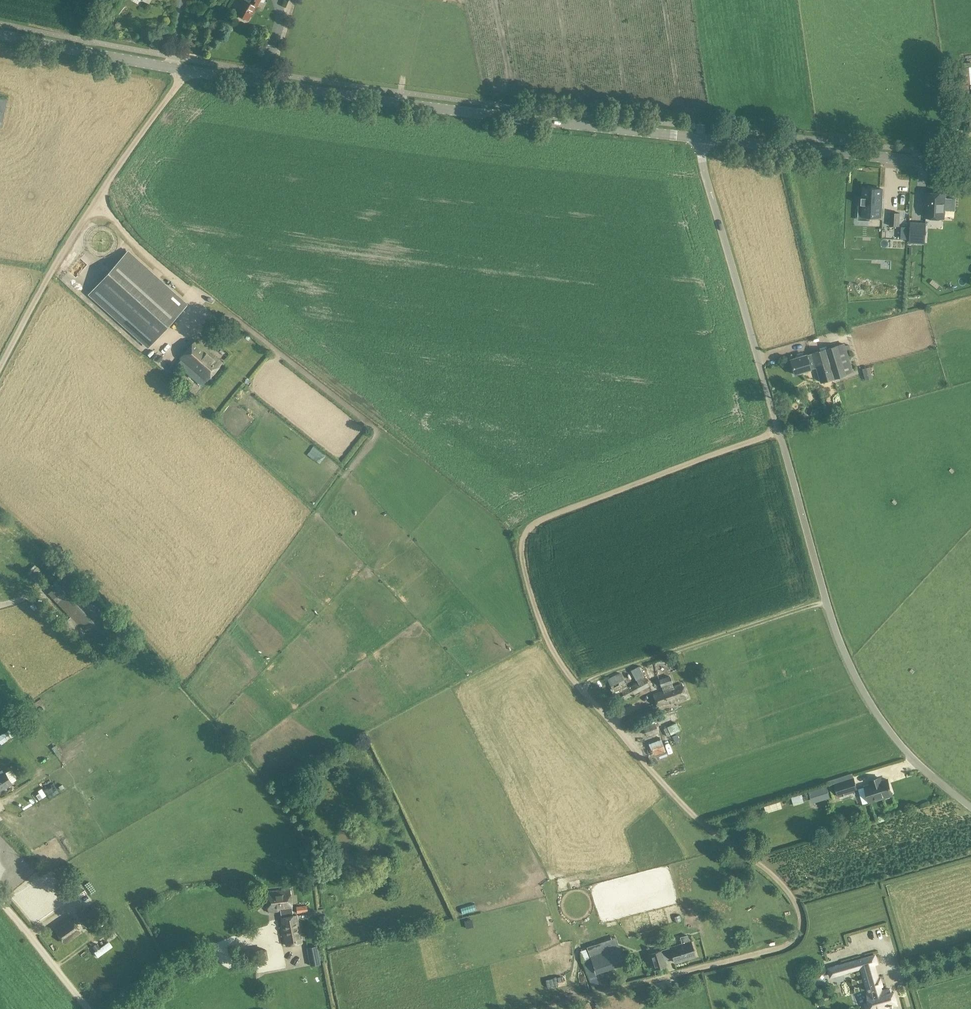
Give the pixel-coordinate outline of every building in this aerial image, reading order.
[(237,14),(248,20),(252,13),(253,14),(260,0),(249,0),(248,2),(245,1),(237,14)] [(955,85),(970,84),(970,68),(954,69),(955,85)] [(699,104),(698,92),(682,92),(682,104),(699,104)] [(862,197),(862,204),(863,205),(862,213),(869,213),(869,216),(881,217),(883,189),(880,189),(871,188),(871,189),(864,188),(863,197),(862,197)] [(926,218),(944,220),(945,195),(927,194),(926,218)] [(908,216),(915,217),(916,207),(909,206),(908,216)] [(900,226),(900,218),(900,213),(897,213),(889,213),(889,226),(900,226)] [(910,242),(925,242),(926,222),(911,222),(910,242)] [(186,305),(125,253),(89,294),(150,347),(186,305)] [(64,283),(75,288),(79,281),(68,275),(64,283)] [(182,360),(177,365),(190,376),(190,375),(202,386),(222,363),(196,340),(180,359),(182,360)] [(815,363),(821,382),(845,375),(836,346),(812,353),(812,354),(806,355),(790,360),(795,374),(811,369),(809,364),(815,363)] [(870,364),(862,365),(863,375),(872,374),(870,364)] [(123,632),(68,575),(48,593),(103,651),(123,632)] [(623,688),(626,694),(648,684),(637,662),(629,666),(636,682),(623,688)] [(622,689),(617,675),(604,680),(609,693),(622,689)] [(663,691),(653,694),(658,708),(686,698),(682,685),(673,688),(669,677),(659,681),(663,691)] [(641,722),(646,736),(658,732),(653,718),(641,722)] [(5,729),(0,732),(0,742),(17,730),(11,721),(3,726),(5,729)] [(691,734),(698,732),(695,726),(689,728),(691,734)] [(645,739),(648,752),(661,749),(658,736),(645,739)] [(36,752),(29,757),(34,765),(41,760),(36,752)] [(13,783),(7,773),(0,777),(0,791),(13,783)] [(854,778),(835,785),(839,797),(858,791),(854,778)] [(884,798),(886,799),(890,798),(891,795),(893,795),(888,780),(881,782),(880,778),(870,781),(871,785),(865,787),(870,802),(884,798)] [(28,795),(33,803),(49,792),(44,785),(28,795)] [(791,803),(803,801),(800,790),(789,793),(791,803)] [(266,890),(268,912),(293,909),(291,887),(266,890)] [(77,914),(88,928),(98,920),(88,906),(77,914)] [(298,913),(280,917),(286,946),(304,943),(298,913)] [(71,919),(55,930),(66,944),(81,933),(71,919)] [(615,936),(586,946),(595,972),(624,963),(615,936)] [(668,949),(673,964),(696,956),(691,942),(668,949)] [(310,966),(321,964),(317,945),(306,948),(310,966)] [(252,951),(237,951),(237,958),(241,958),(241,959),(251,959),(252,951)] [(650,954),(654,968),(666,965),(661,951),(650,954)] [(875,956),(829,969),(830,972),(830,971),(830,969),(843,966),(845,972),(843,973),(861,968),(874,964),(877,963),(875,956)] [(861,968),(865,980),(868,990),(871,1001),(870,1002),(870,1003),(866,1004),(867,1008),(882,1008),(891,1006),(891,1007),(894,1006),(893,1006),(897,1004),(894,992),(891,993),(890,989),(882,991),(877,976),(874,964),(861,968)]
